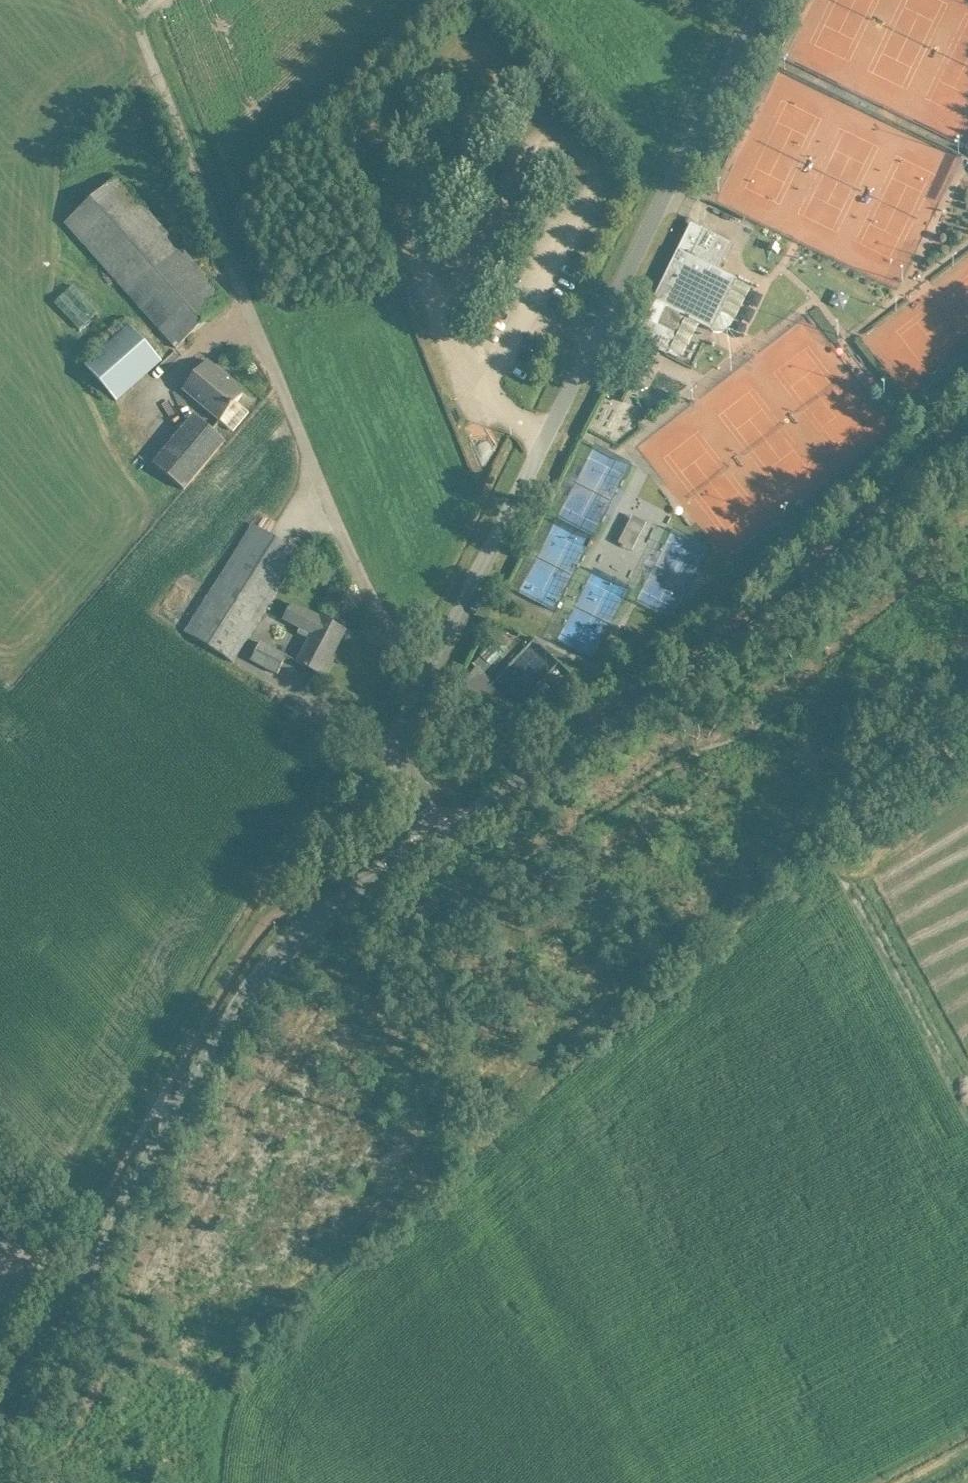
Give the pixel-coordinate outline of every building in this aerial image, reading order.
[(176,348),(228,302),(117,177),(65,223),(176,348)] [(692,224),(637,335),(669,351),(668,353),(669,354),(686,318),(687,318),(687,319),(690,320),(690,319),(713,330),(713,329),(711,328),(735,280),(737,281),(738,280),(719,270),(732,243),(705,230),(705,231),(692,224)] [(831,258),(818,257),(817,270),(830,271),(831,258)] [(107,307),(87,281),(70,294),(90,319),(107,307)] [(129,326),(85,365),(117,401),(162,362),(129,326)] [(635,337),(631,347),(640,351),(644,342),(635,337)] [(221,372),(207,360),(183,390),(221,421),(243,394),(226,380),(224,382),(217,376),(221,372)] [(153,464),(184,490),(225,441),(194,415),(153,464)] [(185,632),(233,662),(301,554),(252,524),(185,632)] [(284,619),(300,628),(297,634),(309,640),(297,662),(304,667),(307,669),(307,667),(322,675),(345,631),(292,603),(284,619)] [(287,658),(261,645),(252,660),(278,674),(287,658)]
